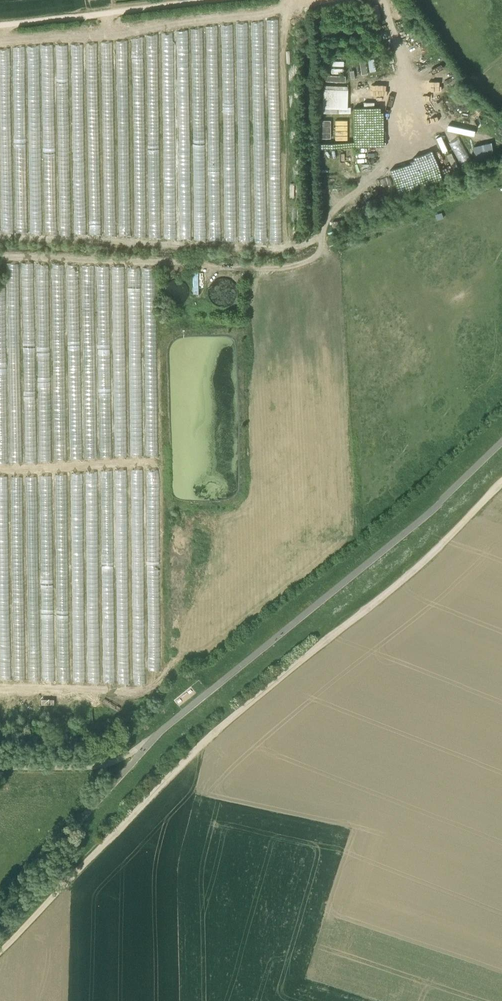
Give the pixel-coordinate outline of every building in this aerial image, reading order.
[(175,51),(174,30),(162,31),(164,52),(175,51)] [(323,110),(348,110),(349,82),(323,82),(323,110)] [(437,138),(408,150),(419,179),(448,168),(437,138)] [(473,143),(476,156),(495,151),(491,139),(473,143)] [(13,229),(12,169),(1,169),(3,229),(13,229)] [(27,229),(25,171),(16,171),(17,229),(27,229)] [(32,178),(31,229),(41,229),(41,200),(36,200),(37,191),(38,191),(38,183),(37,183),(37,179),(32,178)] [(331,187),(323,186),(320,202),(328,203),(331,187)] [(0,676),(11,675),(10,633),(0,633),(0,669),(0,676)] [(15,635),(14,676),(24,676),(25,636),(15,635)] [(43,645),(44,677),(54,677),(54,645),(43,645)] [(60,678),(69,678),(68,649),(59,649),(60,678)] [(74,650),(74,678),(84,678),(85,650),(74,650)] [(103,679),(114,679),(114,656),(104,655),(103,679)] [(136,680),(145,680),(145,659),(136,659),(136,680)] [(88,660),(88,679),(100,679),(100,660),(88,660)] [(124,664),(123,669),(119,668),(119,679),(129,679),(130,665),(124,664)]
